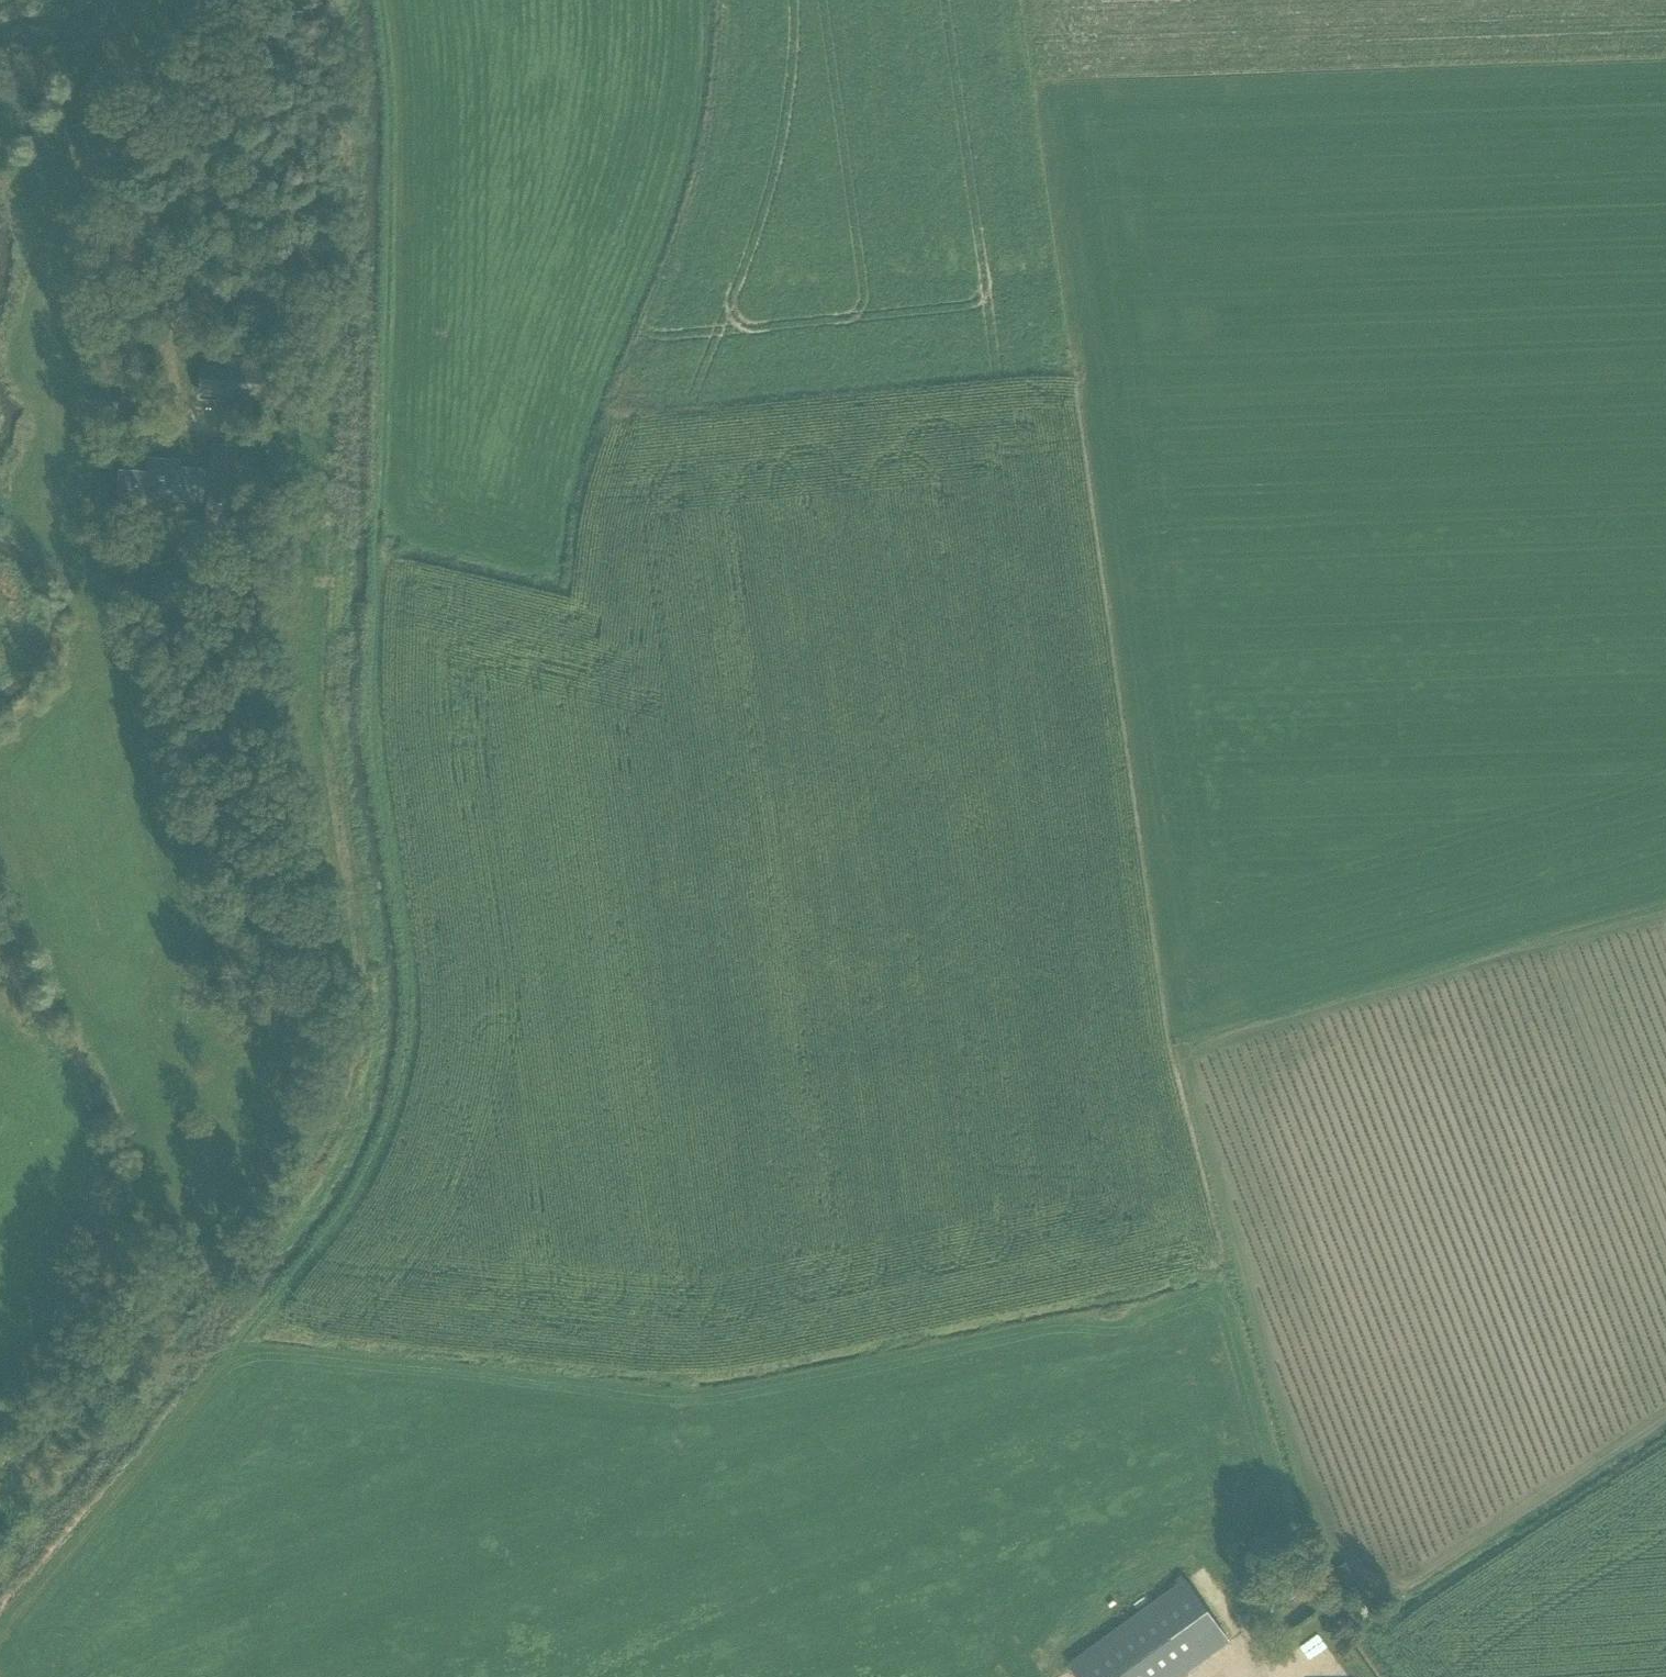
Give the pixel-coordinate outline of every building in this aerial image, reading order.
[(260,370),(199,365),(197,390),(230,393),(230,397),(258,399),(260,370)] [(145,457),(144,472),(118,470),(115,503),(156,506),(157,498),(206,502),(203,538),(226,540),(232,446),(210,444),(208,469),(178,467),(179,459),(145,457)] [(1075,1676),(1182,1676),(1230,1642),(1183,1578),(1066,1664),(1075,1676)]
